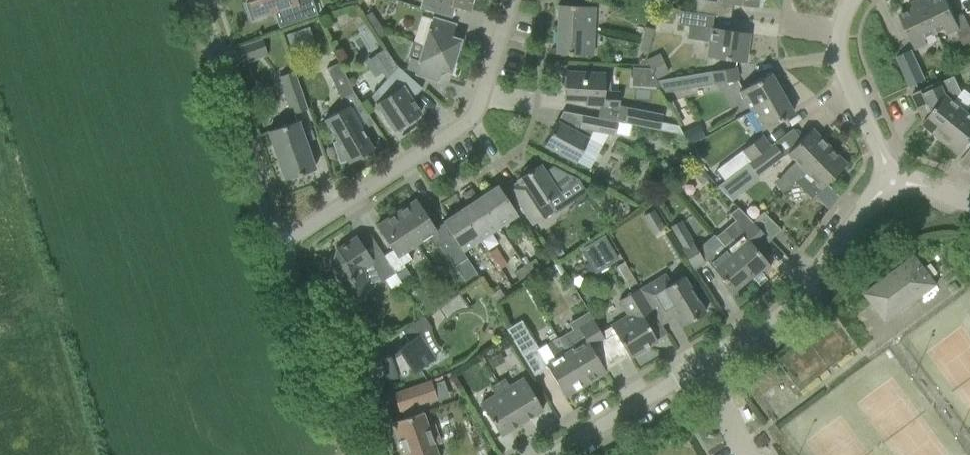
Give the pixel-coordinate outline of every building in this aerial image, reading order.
[(249,3),(245,4),(251,21),(264,17),(264,15),(296,4),(295,0),(248,0),(249,3)] [(472,0),(431,0),(469,12),(472,0)] [(708,15),(710,1),(704,0),(696,0),(695,13),(708,15)] [(922,5),(935,34),(945,29),(947,34),(959,29),(946,0),(933,0),(922,5)] [(558,5),(556,29),(593,31),(594,7),(558,5)] [(935,34),(922,5),(899,15),(915,49),(927,44),(924,39),(935,34)] [(708,15),(695,13),(679,11),(677,25),(688,27),(686,39),(710,42),(708,57),(744,62),(748,34),(711,29),(713,16),(708,15)] [(363,17),(370,28),(378,23),(370,12),(363,17)] [(672,14),(660,15),(661,27),(673,26),(672,14)] [(428,30),(423,46),(455,56),(460,40),(451,37),(455,25),(432,18),(428,30)] [(378,23),(370,28),(378,39),(385,34),(378,23)] [(958,31),(964,44),(969,41),(969,26),(958,31)] [(649,41),(650,42),(654,30),(645,27),(642,39),(649,41)] [(593,31),(556,29),(555,54),(592,55),(593,31)] [(267,56),(261,39),(233,49),(239,65),(267,56)] [(650,42),(649,41),(642,39),(638,51),(646,54),(650,42)] [(450,72),(455,56),(423,46),(418,60),(409,58),(405,70),(415,73),(414,74),(437,81),(441,69),(450,72)] [(421,88),(405,74),(397,67),(395,66),(384,49),(374,55),(389,76),(380,85),(391,95),(375,105),(393,131),(395,130),(398,133),(408,121),(420,114),(411,100),(421,88)] [(925,80),(911,51),(897,58),(910,87),(925,80)] [(656,76),(669,72),(663,52),(650,56),(656,76)] [(326,69),(340,99),(353,93),(339,63),(326,69)] [(711,72),(713,85),(737,81),(735,68),(711,72)] [(307,109),(294,71),(279,77),(292,115),(307,109)] [(585,100),(585,104),(619,105),(619,93),(604,93),(605,74),(565,72),(563,99),(585,100)] [(739,91),(750,111),(782,93),(770,73),(739,91)] [(965,111),(954,102),(962,93),(954,77),(940,83),(940,82),(912,94),(919,109),(928,105),(932,112),(922,125),(941,140),(965,111)] [(782,93),(750,111),(762,131),(776,123),(793,113),(782,93)] [(332,143),(339,164),(347,161),(348,163),(373,150),(348,106),(324,120),(336,141),(332,143)] [(627,107),(624,123),(659,130),(662,114),(627,107)] [(959,155),(969,142),(969,109),(967,112),(965,111),(941,140),(959,155)] [(588,169),(601,146),(588,139),(592,132),(614,137),(615,134),(628,137),(631,125),(617,122),(595,118),(582,115),(579,129),(577,133),(556,122),(544,146),(561,155),(576,162),(588,169)] [(268,131),(285,180),(314,170),(297,121),(268,131)] [(697,125),(683,132),(689,145),(704,137),(697,125)] [(794,182),(794,181),(829,147),(812,129),(797,143),(787,154),(795,162),(781,176),(775,185),(782,192),(790,184),(790,185),(794,182)] [(742,151),(750,162),(769,147),(761,136),(742,151)] [(769,147),(750,162),(747,163),(757,176),(783,157),(773,144),(769,147)] [(846,164),(829,147),(794,181),(794,182),(811,199),(846,164)] [(686,161),(675,156),(671,163),(682,168),(686,161)] [(546,201),(558,194),(539,165),(533,169),(530,167),(526,167),(523,169),(522,172),(523,176),(517,180),(517,181),(506,188),(511,195),(531,226),(553,211),(546,201)] [(701,171),(696,176),(703,183),(708,178),(701,171)] [(498,186),(479,198),(498,227),(517,215),(509,202),(498,186)] [(479,198),(461,210),(480,239),(498,227),(479,198)] [(416,200),(396,213),(417,244),(428,237),(436,249),(444,243),(416,200)] [(622,203),(616,207),(616,214),(622,218),(629,214),(628,206),(622,203)] [(767,238),(752,222),(737,208),(729,215),(734,221),(724,229),(717,237),(716,238),(726,250),(750,277),(753,281),(770,267),(754,247),(767,238)] [(443,222),(455,241),(462,251),(480,239),(461,210),(443,222)] [(665,228),(654,210),(642,217),(652,235),(665,228)] [(752,222),(767,238),(770,240),(780,230),(766,216),(762,212),(752,222)] [(417,244),(396,213),(376,226),(402,266),(411,260),(406,252),(417,244)] [(716,238),(717,237),(714,234),(696,250),(692,242),(680,249),(693,270),(704,263),(703,261),(706,259),(709,265),(719,277),(732,292),(750,277),(726,250),(716,238)] [(603,235),(579,250),(593,274),(617,259),(603,235)] [(331,265),(343,299),(370,290),(362,267),(372,260),(356,236),(336,249),(338,252),(336,254),(333,262),(334,264),(331,265)] [(455,241),(443,250),(454,265),(466,257),(462,251),(455,241)] [(864,294),(886,323),(936,285),(915,256),(864,294)] [(373,264),(384,280),(395,273),(384,257),(373,264)] [(527,271),(529,274),(539,267),(534,259),(523,265),(527,271)] [(636,284),(624,262),(615,268),(627,289),(636,284)] [(529,274),(527,271),(523,265),(513,272),(519,281),(529,274)] [(395,274),(401,283),(411,276),(405,268),(395,274)] [(705,312),(695,295),(683,276),(682,275),(658,289),(653,280),(639,288),(657,319),(656,320),(658,323),(660,322),(661,325),(662,324),(674,317),(680,327),(705,312)] [(657,319),(639,288),(619,301),(628,316),(623,319),(626,323),(613,331),(629,358),(657,341),(647,325),(656,320),(657,319)] [(489,296),(495,304),(504,298),(498,289),(489,296)] [(437,307),(445,321),(448,316),(450,313),(455,310),(460,308),(464,308),(469,308),(459,293),(437,307)] [(576,347),(566,353),(585,385),(605,372),(591,348),(605,340),(592,319),(577,329),(582,337),(573,343),(576,347)] [(505,330),(519,352),(534,343),(521,320),(505,330)] [(390,355),(372,361),(380,383),(397,376),(396,374),(398,374),(401,376),(405,377),(407,374),(408,370),(410,370),(413,374),(435,359),(432,355),(441,350),(435,342),(433,338),(431,326),(396,349),(398,351),(390,357),(390,355)] [(585,385),(566,353),(554,360),(545,345),(536,350),(564,397),(585,385)] [(496,354),(487,360),(492,368),(501,362),(496,354)] [(504,379),(497,383),(521,423),(542,410),(523,379),(509,387),(504,379)] [(405,454),(437,454),(434,445),(439,443),(434,426),(428,428),(422,412),(419,413),(416,405),(436,398),(430,381),(393,394),(398,411),(402,410),(405,418),(393,422),(405,454)] [(521,423),(497,383),(490,387),(495,396),(481,404),(500,436),(521,423)]
